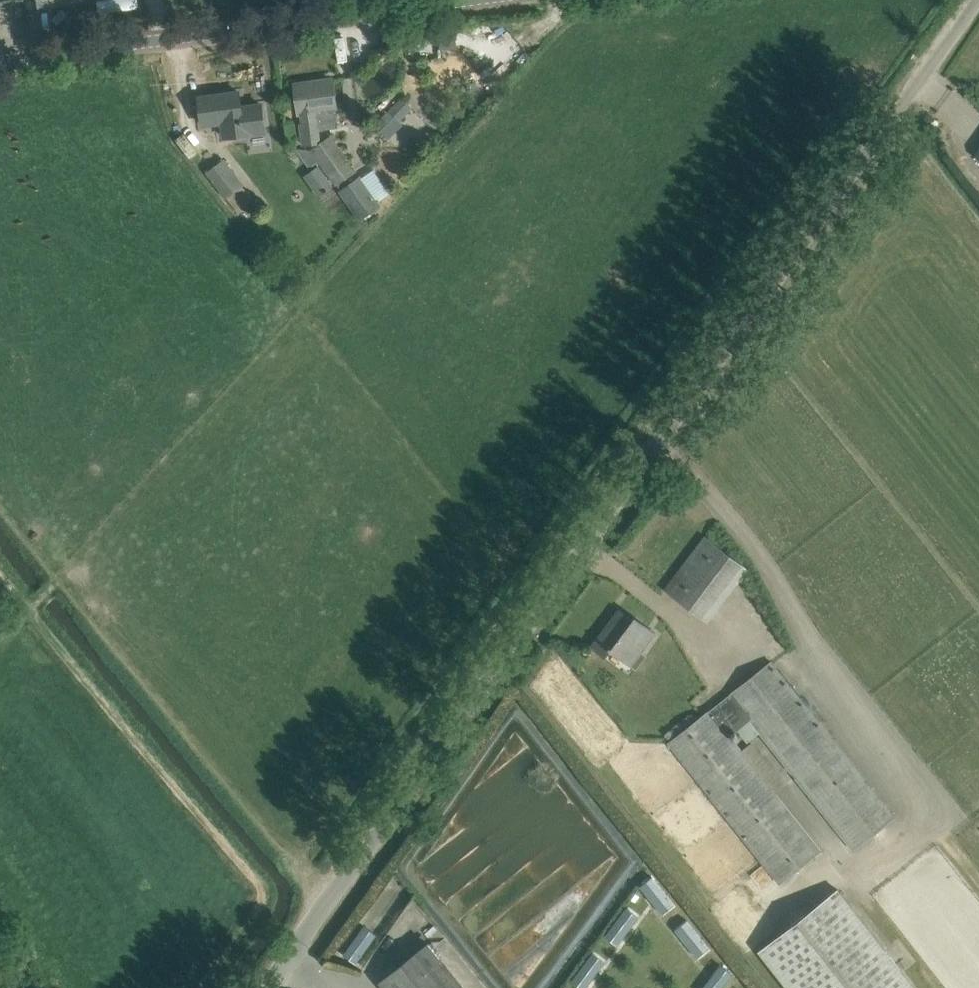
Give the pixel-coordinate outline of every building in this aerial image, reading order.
[(446,73),(444,84),(457,87),(459,76),(446,73)] [(339,126),(335,99),(333,79),(296,84),(300,114),(302,114),(303,125),(301,125),(304,144),(320,142),(318,129),(339,126)] [(201,97),(199,97),(203,124),(224,121),(226,137),(252,134),(252,128),(263,127),(264,131),(266,131),(263,104),(242,107),(240,92),(211,96),(211,98),(202,99),(201,97)] [(402,97),(376,123),(382,128),(381,130),(390,139),(404,125),(400,120),(412,108),(407,103),(402,97)] [(329,137),(317,146),(311,150),(320,162),(335,183),(353,171),(329,137)] [(311,150),(297,149),(310,168),(320,162),(311,150)] [(253,199),(243,186),(225,161),(209,172),(227,198),(228,197),(237,210),(253,199)] [(361,178),(342,192),(362,219),(373,211),(381,205),(376,198),(361,178)] [(706,622),(743,564),(699,536),(662,593),(706,622)] [(600,649),(631,668),(653,632),(622,613),(600,649)] [(772,657),(665,736),(774,883),(819,850),(771,785),(779,780),(748,739),(759,731),(847,849),(891,817),(772,657)] [(675,903),(652,875),(641,884),(664,912),(675,903)] [(838,888),(758,952),(786,987),(917,987),(838,888)] [(618,943),(640,914),(628,905),(606,934),(618,943)] [(710,948),(688,920),(676,930),(698,958),(710,948)] [(356,963),(377,935),(365,926),(344,954),(356,963)] [(442,958),(429,943),(379,983),(383,987),(465,987),(442,958)] [(606,959),(594,950),(573,980),(584,987),(586,987),(606,959)] [(732,973),(721,965),(704,987),(721,987),(732,973)]
